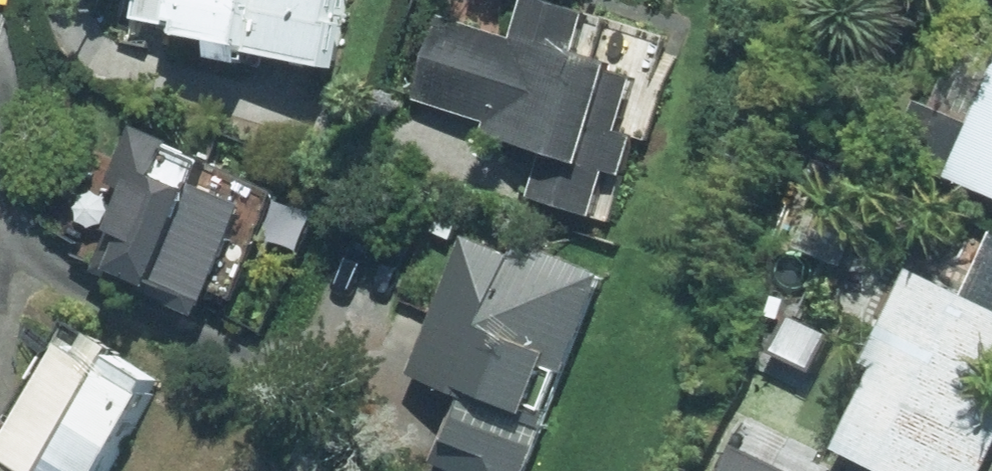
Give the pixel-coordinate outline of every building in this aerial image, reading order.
[(138,17),(336,55),(346,0),(142,0),(138,17)] [(414,108),(593,162),(636,21),(568,0),(537,0),(526,37),(444,12),(414,108)] [(948,174),(991,192),(991,70),(948,174)] [(267,172),(136,121),(79,256),(205,312),(267,172)] [(468,230),(415,368),(472,391),(439,459),(467,470),(533,470),(606,280),(468,230)] [(891,470),(984,470),(991,454),(991,392),(987,389),(991,380),(991,303),(913,268),(830,442),(891,470)] [(73,323),(0,449),(0,463),(14,470),(107,470),(163,375),(73,323)]
